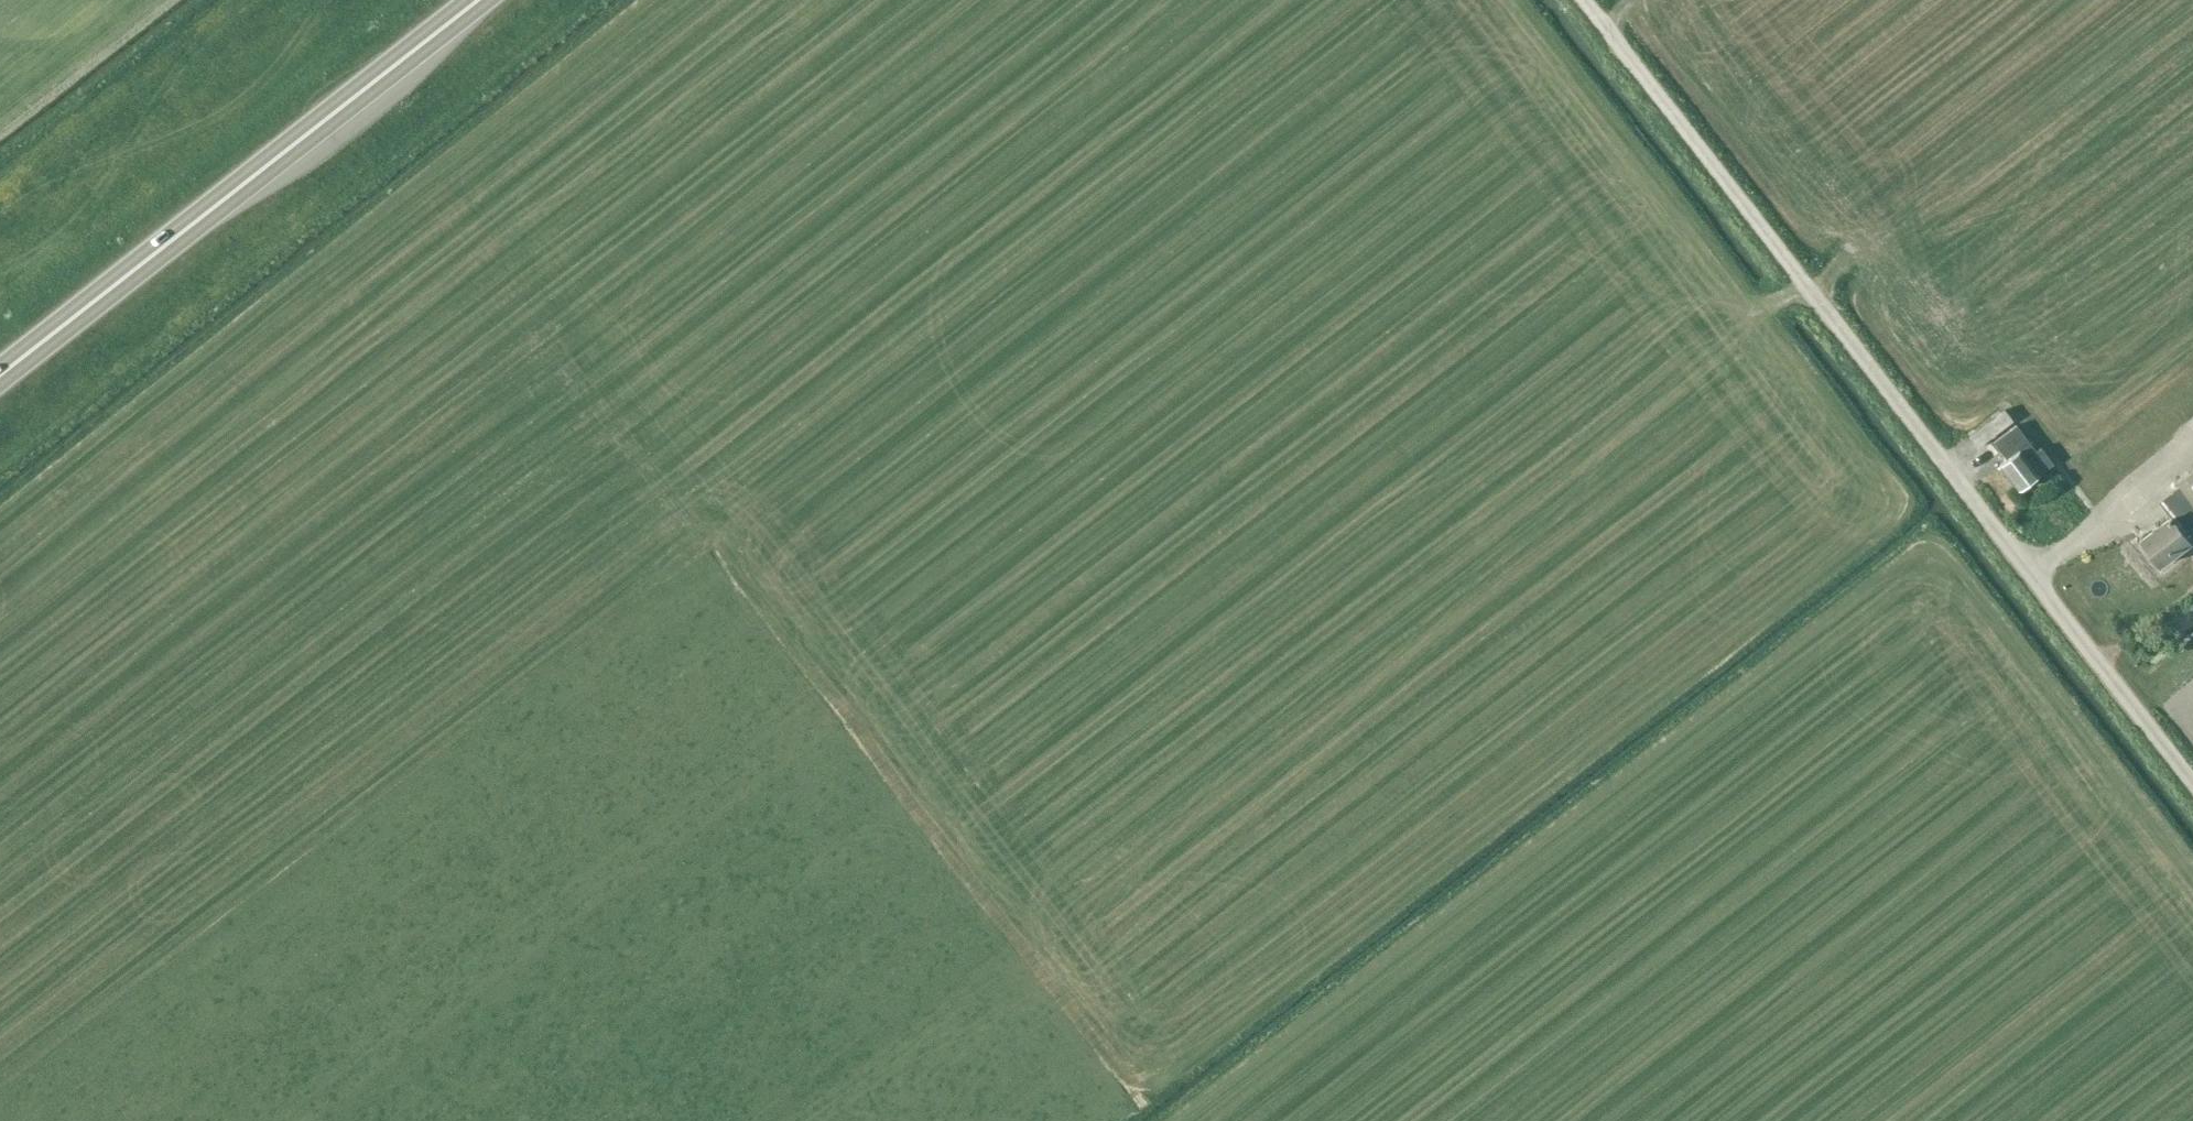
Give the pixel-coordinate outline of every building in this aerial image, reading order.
[(1999,465),(2017,490),(2052,464),(2040,448),(2036,452),(2016,425),(1993,442),(2006,460),(1999,465)] [(2177,480),(2181,484),(2160,500),(2172,516),(2142,538),(2162,565),(2192,541),(2184,528),(2192,521),(2192,469),(2177,480)]
